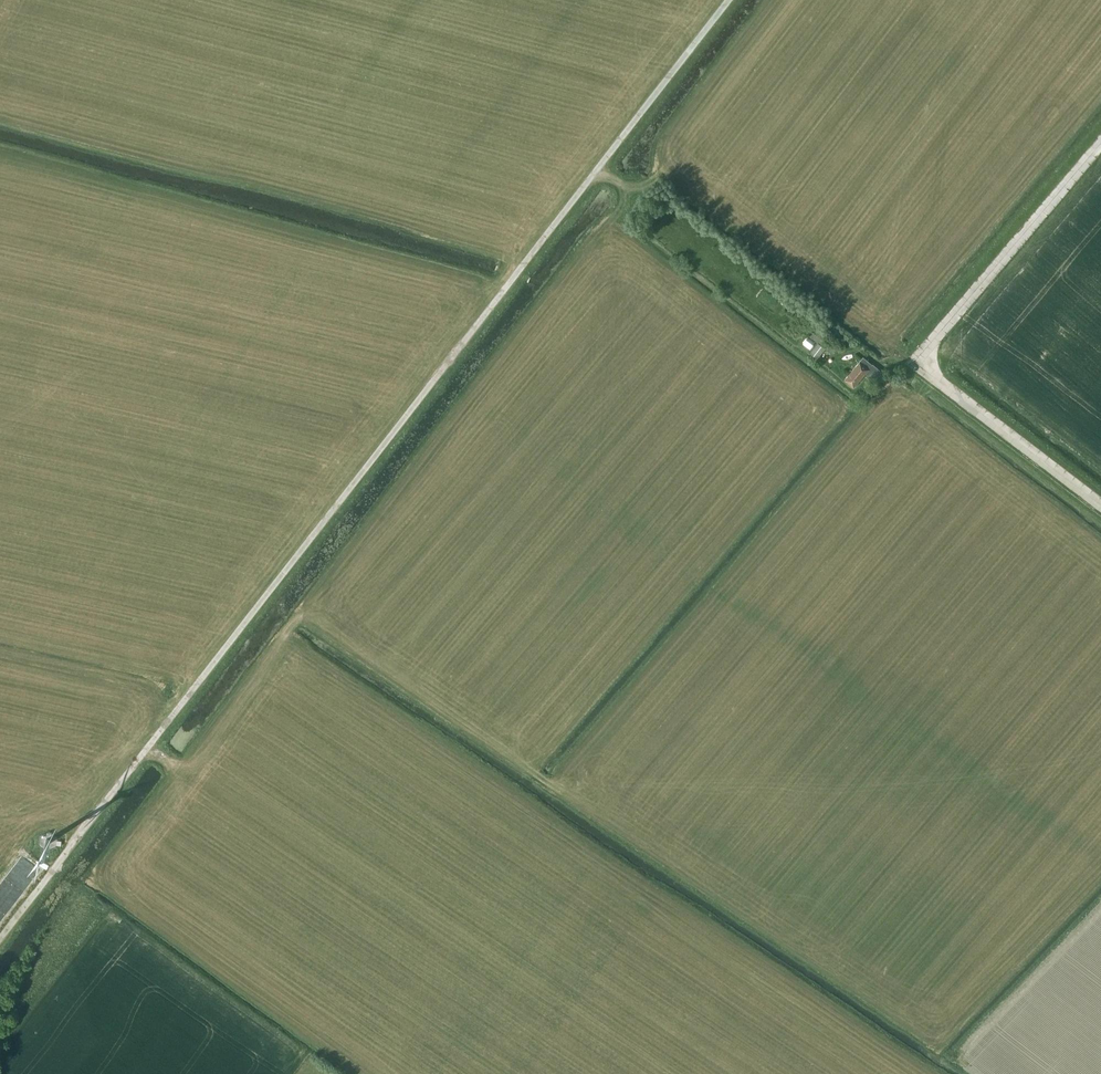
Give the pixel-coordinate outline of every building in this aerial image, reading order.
[(817,359),(825,349),(832,354),(835,350),(811,330),(807,335),(818,343),(810,353),(817,359)] [(872,379),(880,370),(872,364),(872,365),(863,357),(855,367),(844,379),(853,387),(865,373),(872,379)]
